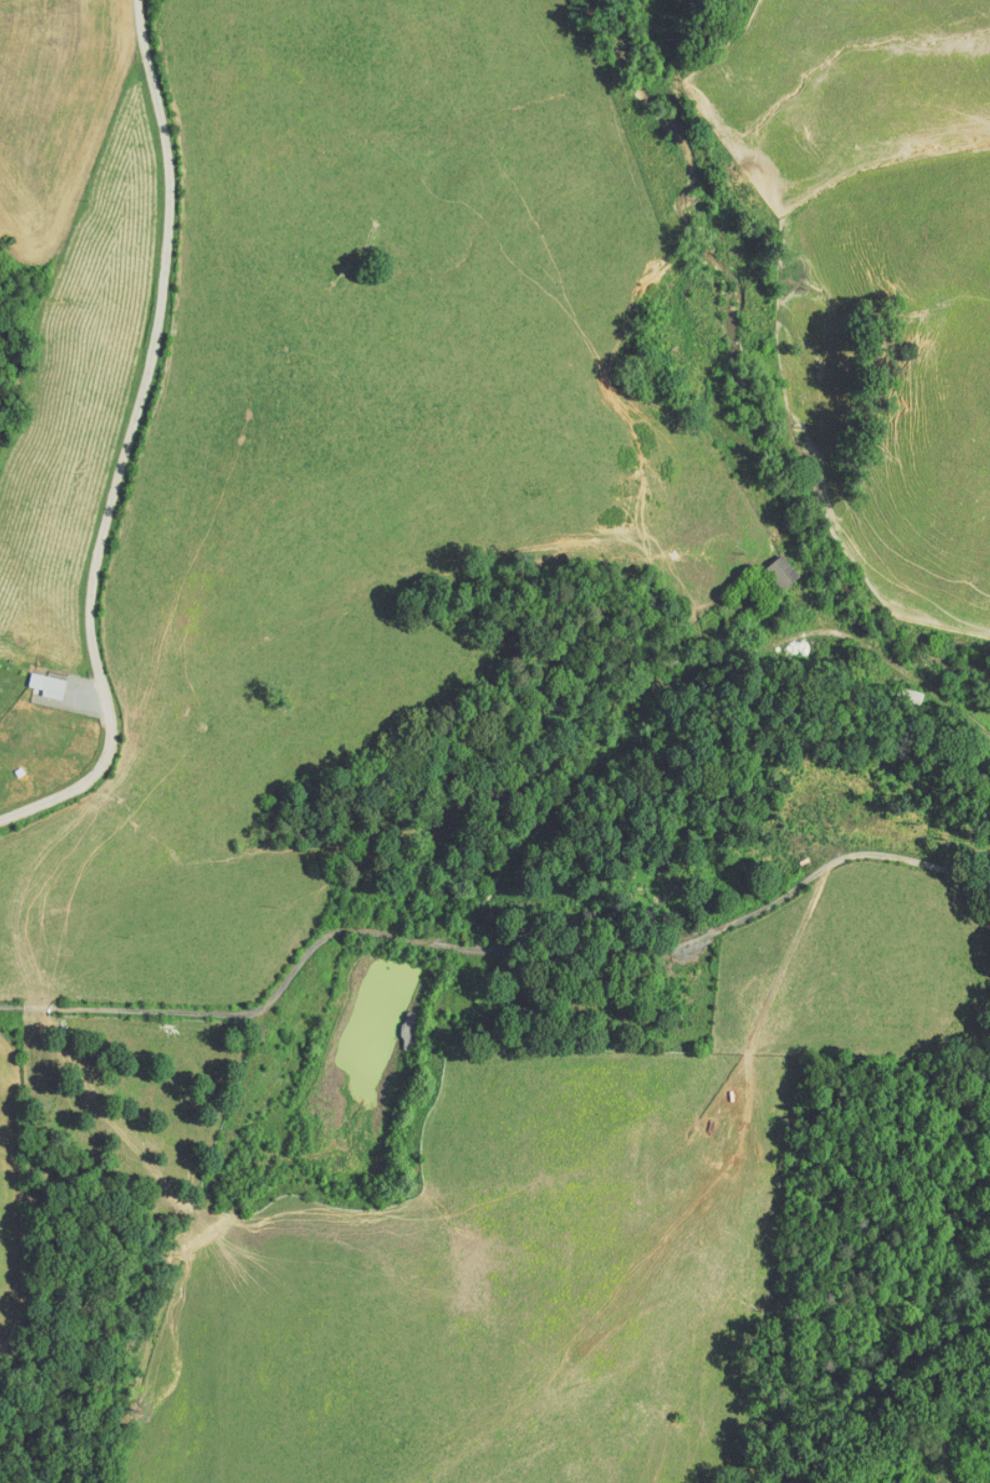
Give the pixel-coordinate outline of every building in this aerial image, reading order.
[(770,583),(788,568),(770,547),(752,562),(770,583)] [(29,688),(50,693),(55,673),(19,664),(16,679),(31,683),(29,688)]
